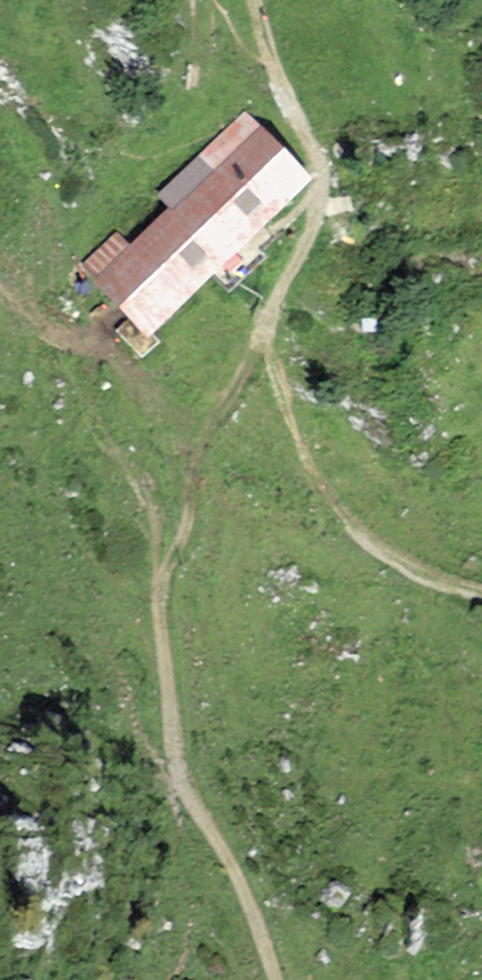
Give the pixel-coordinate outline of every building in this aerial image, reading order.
[(116,237),(81,270),(151,342),(317,182),(244,106),(154,193),(171,211),(129,251),(116,237)]
